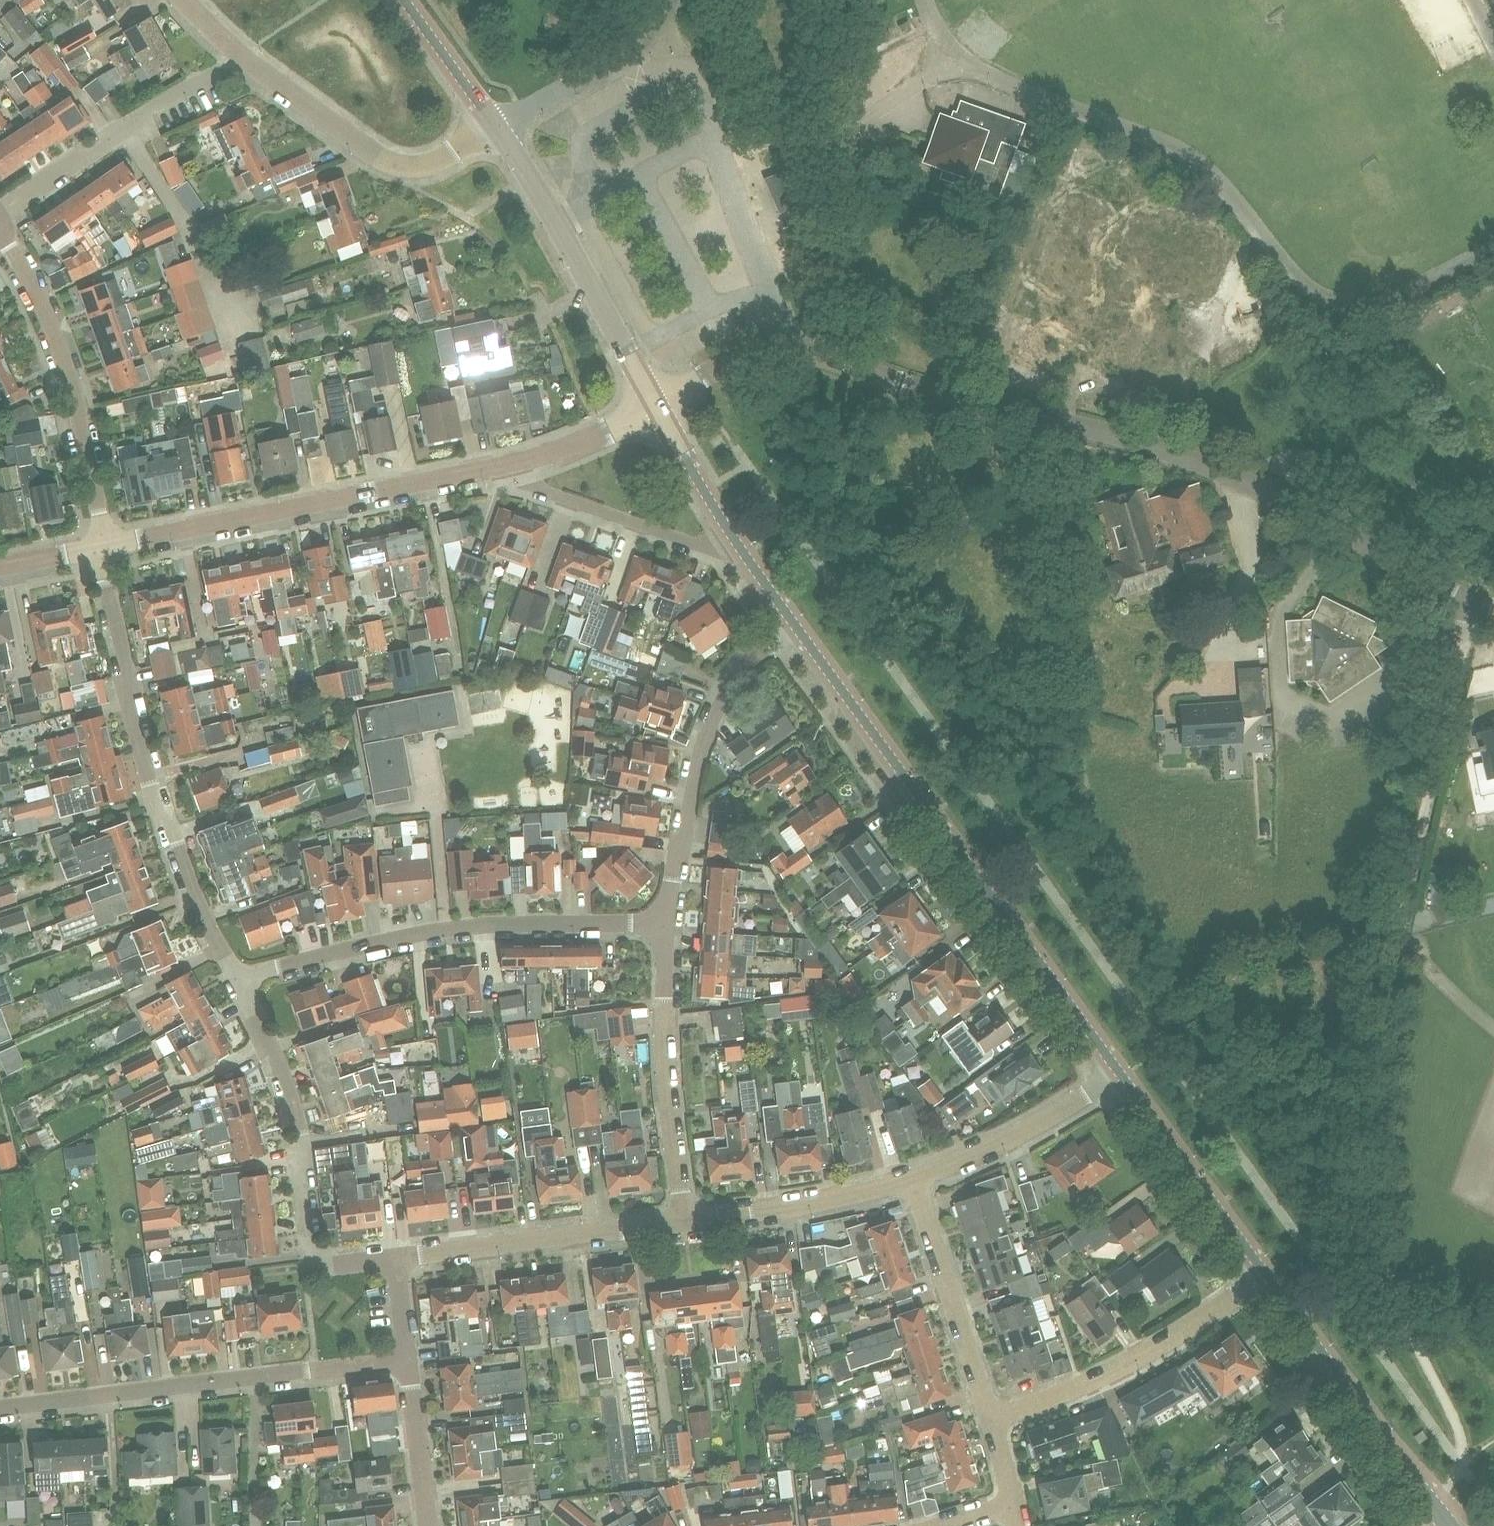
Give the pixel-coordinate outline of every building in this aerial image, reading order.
[(42,0),(21,0),(17,3),(26,16),(44,4),(42,0)] [(89,0),(64,0),(71,11),(89,0)] [(71,11),(77,22),(87,16),(85,11),(95,5),(104,20),(130,3),(129,0),(89,0),(71,11)] [(1072,13),(1091,0),(1063,0),(1072,13)] [(22,43),(35,32),(16,6),(2,17),(22,43)] [(136,56),(163,41),(150,18),(123,33),(136,56)] [(905,34),(914,30),(910,20),(901,25),(905,34)] [(84,44),(95,38),(90,27),(57,45),(63,55),(84,44)] [(97,59),(112,42),(101,33),(86,49),(97,59)] [(126,62),(114,68),(97,78),(105,89),(132,73),(132,72),(142,66),(149,77),(175,62),(163,41),(126,62)] [(63,66),(45,43),(29,56),(47,78),(63,66)] [(68,71),(90,59),(82,46),(61,58),(68,71)] [(108,57),(114,68),(126,62),(119,50),(108,57)] [(48,99),(44,92),(34,99),(29,92),(34,88),(29,81),(29,82),(22,72),(12,79),(29,106),(21,111),(30,125),(45,147),(65,134),(50,112),(44,103),(48,100),(48,99)] [(29,81),(34,88),(29,92),(34,99),(44,92),(48,99),(48,100),(44,103),(50,112),(65,134),(74,128),(76,131),(91,122),(81,107),(77,109),(71,99),(60,106),(53,96),(52,96),(44,82),(43,83),(37,75),(36,76),(29,81)] [(95,105),(108,95),(96,79),(83,89),(95,105)] [(1026,124),(960,100),(954,119),(941,114),(923,162),(943,169),(940,178),(999,199),(1017,206),(1028,178),(1030,179),(1038,157),(1017,149),(1026,124)] [(201,130),(219,121),(214,111),(196,120),(201,130)] [(236,156),(260,146),(247,116),(223,127),(211,133),(225,162),(236,156)] [(9,129),(3,119),(0,121),(0,132),(3,130),(24,161),(45,147),(30,125),(19,133),(14,126),(9,129)] [(24,161),(3,130),(0,132),(0,177),(2,180),(17,171),(15,167),(24,161)] [(295,176),(312,170),(306,154),(271,168),(260,146),(236,156),(225,162),(225,163),(237,157),(244,174),(234,179),(240,192),(250,186),(272,176),(279,193),(298,185),(295,176)] [(170,189),(185,182),(173,157),(158,164),(170,189)] [(102,178),(128,216),(138,209),(126,191),(138,183),(124,163),(102,178)] [(792,169),(766,180),(780,213),(802,203),(798,192),(801,191),(792,169)] [(329,217),(355,208),(344,177),(319,186),(312,170),(295,176),(298,185),(279,193),(279,195),(297,187),(300,196),(310,192),(315,205),(324,201),(329,217)] [(117,224),(128,216),(102,178),(80,193),(94,214),(102,208),(107,215),(106,216),(108,219),(113,216),(117,224)] [(93,214),(94,214),(80,193),(58,208),(75,234),(97,220),(93,214)] [(1068,370),(1118,213),(1086,202),(1036,360),(1068,370)] [(56,252),(78,237),(75,234),(58,208),(36,224),(50,244),(51,243),(56,252)] [(355,208),(329,217),(330,219),(315,224),(321,237),(329,239),(333,251),(366,239),(355,208)] [(145,248),(156,243),(177,233),(170,218),(138,233),(139,236),(145,248)] [(92,259),(97,271),(106,266),(96,245),(88,232),(99,224),(97,220),(75,234),(78,237),(82,244),(92,259)] [(220,249),(236,243),(227,220),(219,223),(206,228),(214,247),(218,244),(220,249)] [(1211,287),(1222,238),(1176,227),(1168,262),(1182,265),(1179,279),(1154,273),(1152,284),(1183,290),(1185,282),(1211,287)] [(389,250),(398,247),(409,244),(406,235),(386,241),(389,250)] [(123,259),(132,254),(123,237),(112,243),(123,259)] [(389,250),(386,241),(367,247),(370,256),(389,250)] [(97,271),(92,259),(82,244),(75,248),(79,253),(62,262),(72,283),(89,275),(97,271)] [(411,287),(446,277),(437,245),(411,252),(414,264),(402,268),(408,287),(411,287)] [(197,279),(190,260),(183,263),(164,270),(171,289),(197,279)] [(267,282),(265,277),(242,284),(247,297),(269,289),(278,287),(275,280),(267,282)] [(446,277),(411,287),(416,304),(415,304),(420,322),(440,317),(439,313),(454,309),(446,277)] [(179,313),(206,304),(201,290),(197,279),(171,289),(179,313)] [(316,291),(312,279),(303,281),(303,280),(258,294),(262,309),(308,296),(307,294),(316,291)] [(90,317),(114,309),(113,308),(124,304),(115,280),(105,283),(81,291),(90,317)] [(288,319),(306,313),(303,302),(285,309),(288,319)] [(197,335),(215,329),(206,304),(179,313),(174,315),(183,340),(197,335)] [(99,341),(122,333),(114,309),(90,317),(99,341)] [(455,333),(497,324),(496,321),(476,325),(473,313),(453,317),(456,330),(454,330),(455,333)] [(291,325),(297,343),(325,334),(320,317),(291,325)] [(497,324),(455,333),(465,384),(514,374),(508,346),(501,347),(497,324)] [(131,358),(131,359),(145,354),(136,328),(122,333),(99,341),(99,343),(97,343),(96,346),(100,356),(102,357),(104,356),(108,366),(131,358)] [(215,329),(197,335),(198,339),(203,338),(205,344),(218,340),(215,329)] [(245,374),(270,368),(263,337),(238,343),(245,374)] [(391,341),(368,346),(374,376),(377,388),(400,383),(391,341)] [(230,376),(219,343),(196,351),(201,367),(202,366),(207,380),(230,376)] [(169,346),(151,352),(154,361),(173,355),(169,346)] [(135,369),(131,359),(131,358),(108,366),(117,393),(140,384),(140,383),(149,380),(144,365),(135,369)] [(28,396),(24,387),(18,390),(8,367),(0,371),(0,409),(28,396)] [(227,379),(203,384),(210,416),(205,417),(218,485),(249,479),(236,411),(234,412),(227,379)] [(530,423),(522,381),(510,384),(510,382),(501,385),(502,393),(470,399),(476,433),(530,423)] [(357,457),(346,402),(342,383),(324,387),(328,406),(329,406),(332,423),(334,433),(327,435),(333,462),(357,457)] [(372,389),(349,394),(354,414),(361,412),(364,423),(370,454),(397,449),(390,416),(388,417),(384,401),(375,403),(372,389)] [(126,415),(154,408),(151,395),(123,401),(126,415)] [(312,400),(295,403),(298,415),(314,412),(312,400)] [(428,443),(460,436),(453,401),(421,407),(428,443)] [(27,404),(9,411),(12,423),(36,419),(33,407),(33,405),(27,404)] [(296,407),(284,409),(289,435),(300,432),(296,407)] [(314,412),(298,415),(303,441),(319,438),(314,412)] [(14,450),(43,444),(37,419),(10,425),(14,450)] [(273,441),(271,428),(256,431),(259,443),(262,443),(263,449),(256,451),(257,458),(265,458),(268,475),(298,469),(291,437),(273,441)] [(149,459),(157,496),(157,497),(184,492),(182,482),(198,478),(189,438),(164,443),(147,446),(150,459),(149,459)] [(149,459),(150,459),(147,446),(138,448),(140,459),(121,463),(124,477),(121,480),(123,489),(127,490),(129,504),(133,504),(136,507),(144,505),(146,501),(158,499),(157,497),(157,496),(149,459)] [(44,479),(43,481),(38,474),(31,465),(19,467),(24,497),(23,497),(26,513),(27,517),(36,516),(37,522),(49,520),(50,522),(52,523),(62,522),(63,519),(63,517),(64,517),(58,483),(57,484),(56,478),(53,477),(51,477),(49,477),(47,477),(46,478),(44,479)] [(24,497),(19,467),(0,471),(0,489),(1,495),(0,495),(0,530),(21,526),(18,514),(26,513),(23,497),(24,497)] [(1204,482),(1156,495),(1169,544),(1217,531),(1204,482)] [(1125,492),(1142,553),(1161,547),(1144,487),(1125,492)] [(1132,555),(1139,553),(1125,496),(1104,501),(1109,524),(1124,521),(1132,555)] [(483,551),(508,560),(524,517),(499,508),(483,551)] [(524,517),(508,560),(532,569),(548,526),(524,517)] [(457,520),(440,524),(444,542),(459,539),(460,539),(460,538),(457,522),(457,520)] [(402,531),(414,590),(415,590),(416,598),(428,597),(426,581),(429,579),(428,567),(419,569),(417,559),(427,557),(421,527),(402,531)] [(397,593),(414,590),(402,531),(384,535),(393,577),(397,593)] [(396,596),(384,535),(346,543),(352,573),(360,571),(364,594),(376,592),(377,601),(396,596)] [(459,539),(444,542),(445,552),(448,569),(480,581),(487,562),(462,553),(459,539)] [(567,574),(578,578),(578,579),(588,552),(563,543),(547,587),(557,590),(561,579),(565,580),(567,574)] [(313,597),(322,595),(324,605),(349,599),(344,574),(335,575),(329,546),(304,551),(313,597)] [(600,604),(615,564),(611,563),(612,561),(588,552),(578,579),(578,578),(572,593),(584,597),(580,611),(589,614),(592,615),(595,616),(600,604)] [(287,554),(265,558),(278,621),(307,615),(303,595),(286,598),(283,584),(292,582),(287,554)] [(618,599),(633,605),(637,593),(636,593),(638,588),(649,592),(659,565),(634,556),(618,599)] [(277,621),(278,621),(265,558),(245,563),(250,590),(262,588),(265,598),(260,599),(263,612),(275,609),(277,621)] [(237,593),(250,590),(245,563),(224,567),(233,618),(246,615),(243,602),(239,603),(237,593)] [(700,595),(703,594),(700,585),(688,580),(688,579),(681,577),(683,573),(659,565),(649,592),(662,597),(654,617),(668,621),(675,616),(676,618),(700,595)] [(221,620),(233,618),(224,567),(202,571),(208,599),(221,596),(223,606),(218,607),(221,620)] [(160,588),(165,615),(176,613),(182,639),(195,636),(185,583),(160,588)] [(165,615),(160,588),(134,593),(141,629),(136,630),(138,639),(159,634),(156,617),(165,615)] [(524,625),(534,594),(522,589),(510,619),(524,625)] [(534,594),(524,625),(541,631),(546,620),(543,619),(550,600),(534,594)] [(726,633),(700,595),(676,618),(680,624),(679,624),(698,652),(726,633)] [(1380,623),(1323,595),(1316,609),(1315,608),(1305,615),(1305,618),(1288,619),(1292,682),(1308,681),(1308,683),(1319,689),(1322,687),(1332,701),(1382,667),(1373,653),(1385,645),(1372,639),(1380,623)] [(56,610),(61,637),(75,633),(79,650),(89,648),(80,604),(56,610)] [(593,647),(608,607),(600,604),(595,616),(592,615),(589,614),(579,642),(593,647)] [(424,609),(431,640),(451,636),(445,605),(424,609)] [(618,633),(625,615),(608,607),(593,647),(610,655),(625,660),(633,639),(618,633)] [(56,610),(30,615),(41,667),(56,664),(51,639),(61,637),(56,610)] [(6,670),(12,669),(6,642),(14,640),(9,611),(0,613),(0,665),(5,664),(6,670)] [(386,619),(369,620),(371,649),(387,648),(386,619)] [(279,654),(278,650),(274,629),(261,632),(266,656),(271,655),(273,665),(282,664),(280,654),(279,654)] [(211,667),(225,664),(220,645),(207,648),(211,667)] [(182,674),(210,668),(205,647),(177,654),(181,669),(175,670),(176,675),(182,674)] [(499,647),(491,669),(507,674),(515,652),(499,647)] [(587,663),(624,676),(625,674),(647,681),(651,669),(637,664),(629,661),(628,663),(625,661),(625,660),(610,655),(593,647),(587,663)] [(156,678),(175,674),(170,651),(151,655),(156,678)] [(657,670),(657,671),(680,678),(685,663),(675,660),(676,655),(663,651),(660,660),(657,670)] [(418,686),(438,682),(432,652),(412,656),(418,686)] [(641,652),(638,663),(657,670),(660,660),(661,659),(641,652)] [(439,680),(453,677),(448,654),(434,656),(439,680)] [(395,691),(418,686),(411,655),(389,659),(395,691)] [(249,667),(256,688),(267,684),(260,663),(249,667)] [(359,668),(337,673),(343,699),(365,694),(359,668)] [(1238,670),(1238,682),(1262,681),(1262,668),(1238,670)] [(55,690),(50,669),(32,674),(37,695),(55,690)] [(337,673),(315,678),(321,704),(343,699),(337,673)] [(71,687),(72,692),(76,707),(77,712),(108,703),(102,680),(88,683),(71,687)] [(294,704),(315,699),(311,682),(290,686),(294,704)] [(206,703),(212,702),(227,698),(223,685),(199,692),(199,693),(192,695),(190,685),(160,692),(166,713),(206,703)] [(668,692),(646,685),(644,690),(630,686),(626,698),(679,714),(685,698),(683,697),(684,692),(669,687),(668,692)] [(453,690),(356,708),(375,807),(410,800),(408,787),(412,786),(403,736),(407,736),(408,740),(422,738),(421,733),(460,726),(453,690)] [(634,726),(636,719),(647,722),(646,726),(671,734),(672,731),(674,731),(679,714),(626,698),(620,696),(613,719),(614,719),(612,723),(627,728),(628,724),(634,726)] [(227,698),(212,702),(216,714),(230,711),(227,698)] [(24,704),(13,706),(17,725),(42,719),(38,701),(24,704)] [(765,748),(793,729),(773,701),(736,726),(742,734),(727,745),(740,764),(755,755),(751,749),(761,742),(765,748)] [(1194,706),(1197,743),(1257,739),(1254,702),(1194,706)] [(171,735),(201,728),(198,718),(209,715),(206,703),(166,713),(171,735)] [(591,729),(594,711),(577,708),(575,726),(591,729)] [(0,713),(0,730),(11,728),(7,711),(0,713)] [(79,743),(108,735),(103,715),(74,722),(79,743)] [(201,728),(171,735),(177,756),(206,749),(205,747),(225,741),(224,734),(235,731),(232,720),(201,728)] [(267,744),(296,737),(293,726),(264,733),(267,744)] [(592,757),(595,731),(575,729),(574,755),(592,757)] [(1475,764),(1482,797),(1493,794),(1493,731),(1480,734),(1486,762),(1475,764)] [(80,765),(114,757),(108,735),(79,743),(60,748),(59,747),(48,750),(52,765),(78,758),(80,765)] [(48,750),(59,747),(57,737),(45,739),(48,750)] [(271,765),(301,757),(297,740),(267,748),(271,765)] [(596,754),(591,778),(604,780),(603,785),(643,792),(645,778),(662,782),(668,750),(634,743),(631,760),(608,756),(596,754)] [(815,779),(796,751),(783,760),(780,755),(766,765),(747,778),(757,791),(766,784),(774,786),(777,784),(793,807),(803,800),(797,791),(815,779)] [(90,785),(125,776),(120,756),(114,757),(80,765),(81,766),(84,765),(90,785)] [(737,778),(745,769),(729,756),(722,765),(737,778)] [(200,811),(232,799),(220,768),(188,780),(200,811)] [(70,791),(57,794),(62,813),(65,815),(131,798),(125,776),(90,785),(90,786),(70,791)] [(57,794),(70,791),(67,779),(54,782),(57,794)] [(574,803),(592,804),(594,786),(576,784),(574,803)] [(287,789),(277,793),(258,800),(264,817),(300,804),(294,787),(287,789)] [(798,814),(788,821),(806,848),(817,841),(844,822),(826,795),(798,814)] [(11,806),(18,833),(36,829),(33,817),(54,812),(50,796),(27,802),(11,806)] [(325,829),(369,815),(365,796),(319,810),(325,829)] [(641,848),(643,833),(654,835),(659,802),(625,796),(620,825),(593,820),(590,839),(641,848)] [(732,846),(737,814),(712,810),(708,843),(732,846)] [(206,850),(256,832),(249,814),(200,832),(200,833),(198,834),(197,837),(199,844),(202,845),(204,845),(206,850)] [(87,861),(136,843),(128,822),(101,832),(101,833),(80,841),(79,840),(72,843),(68,833),(51,839),(60,862),(76,857),(79,864),(87,861)] [(523,824),(524,854),(526,894),(529,894),(529,896),(531,898),(538,898),(541,896),(540,894),(543,894),(541,837),(540,823),(523,824)] [(400,824),(387,825),(388,838),(401,837),(401,836),(400,824)] [(213,868),(241,858),(253,853),(263,850),(256,832),(206,850),(208,856),(206,857),(205,859),(208,866),(210,868),(212,867),(213,868)] [(880,856),(872,846),(873,843),(868,836),(866,837),(863,833),(835,854),(847,870),(841,875),(837,870),(826,877),(833,887),(843,880),(844,881),(880,856)] [(408,904),(424,902),(424,899),(432,899),(429,860),(428,860),(426,842),(411,844),(410,835),(402,836),(401,836),(401,837),(402,848),(408,904)] [(555,836),(541,837),(543,894),(546,894),(546,896),(548,898),(555,897),(557,895),(557,893),(560,893),(559,852),(555,853),(555,836)] [(116,873),(143,863),(136,843),(87,861),(79,864),(76,857),(60,862),(66,880),(91,871),(91,873),(103,869),(102,867),(112,863),(115,871),(116,873)] [(376,875),(373,845),(357,847),(342,848),(344,863),(334,866),(347,920),(364,916),(361,902),(378,900),(376,875)] [(347,920),(334,866),(324,868),(319,847),(303,851),(312,887),(322,885),(331,923),(347,920)] [(393,849),(394,854),(379,855),(379,864),(383,903),(391,902),(391,905),(408,904),(402,848),(393,849)] [(784,881),(810,862),(800,848),(787,857),(783,851),(770,860),(784,881)] [(490,862),(474,863),(472,849),(447,851),(451,891),(470,890),(470,898),(503,895),(502,879),(509,878),(508,863),(500,863),(500,862),(498,862),(498,855),(490,856),(490,862)] [(651,875),(627,851),(619,859),(613,853),(594,872),(596,875),(592,880),(608,896),(616,888),(627,899),(651,875)] [(253,853),(241,858),(213,868),(213,869),(211,870),(210,872),(212,879),(215,881),(217,880),(219,886),(269,868),(265,856),(255,859),(253,853)] [(880,856),(844,881),(843,880),(833,887),(834,889),(822,898),(828,907),(848,893),(858,906),(896,879),(894,877),(896,874),(891,867),(888,867),(880,856)] [(284,875),(303,870),(301,860),(282,864),(284,875)] [(574,874),(574,873),(574,860),(564,860),(564,874),(574,874)] [(86,891),(90,903),(101,900),(102,901),(150,883),(143,863),(116,873),(115,871),(105,875),(108,884),(86,891)] [(708,867),(706,888),(735,891),(736,880),(741,881),(742,870),(708,867)] [(269,868),(219,886),(221,891),(219,892),(218,895),(221,901),(223,903),(225,902),(226,903),(254,893),(250,883),(259,880),(261,884),(273,879),(269,868)] [(574,873),(574,874),(574,889),(586,888),(586,872),(574,873)] [(17,901),(11,883),(0,887),(0,907),(17,901)] [(102,901),(101,900),(90,903),(93,910),(56,923),(62,942),(109,925),(112,926),(119,920),(117,917),(157,903),(150,883),(102,901)] [(734,902),(735,891),(706,888),(704,909),(737,912),(738,903),(734,902)] [(287,899),(270,905),(271,907),(240,918),(251,950),(283,938),(277,921),(298,913),(302,926),(316,921),(309,891),(307,892),(287,899)] [(775,910),(776,896),(763,895),(761,909),(775,910)] [(916,908),(920,905),(913,896),(910,898),(908,896),(894,906),(892,903),(880,912),(889,924),(881,929),(880,933),(868,942),(874,951),(874,950),(887,941),(896,934),(922,916),(916,908)] [(804,910),(797,900),(787,906),(795,917),(804,910)] [(848,925),(853,934),(877,916),(871,908),(848,925)] [(737,923),(737,912),(704,909),(703,931),(732,933),(733,923),(737,923)] [(30,930),(24,911),(0,919),(0,929),(3,939),(30,930)] [(891,951),(901,965),(925,948),(923,944),(936,935),(933,931),(937,928),(931,920),(927,922),(922,916),(896,934),(887,941),(893,950),(891,951)] [(106,954),(111,965),(131,957),(130,956),(140,952),(168,941),(160,921),(132,932),(131,931),(124,934),(116,949),(106,954)] [(778,922),(779,935),(794,934),(793,921),(778,922)] [(742,934),(732,933),(703,931),(701,952),(741,955),(742,934)] [(176,962),(168,941),(140,952),(130,956),(131,957),(111,965),(58,985),(64,1001),(122,979),(126,991),(143,983),(140,977),(176,962)] [(887,941),(874,950),(874,951),(880,959),(891,951),(893,950),(887,941)] [(517,984),(526,984),(525,946),(501,946),(501,969),(517,969),(517,984)] [(536,968),(551,968),(550,946),(525,946),(526,984),(527,1019),(540,1019),(540,984),(536,984),(536,968)] [(551,968),(563,968),(563,974),(565,974),(565,1006),(575,1006),(575,984),(576,984),(575,946),(550,946),(551,968)] [(575,984),(575,1006),(587,1006),(587,968),(600,968),(600,946),(575,946),(576,984),(575,984)] [(746,956),(741,955),(701,952),(699,973),(729,976),(744,977),(746,956)] [(967,972),(958,960),(956,961),(950,953),(921,974),(910,981),(913,998),(901,1007),(907,1017),(922,1006),(922,1007),(937,995),(967,972)] [(10,969),(5,956),(0,958),(0,973),(10,969)] [(804,959),(803,977),(821,977),(821,959),(804,959)] [(451,968),(453,995),(469,994),(470,1012),(480,1012),(477,966),(451,968)] [(438,997),(453,995),(451,968),(426,970),(429,1016),(440,1015),(438,997)] [(166,1009),(200,991),(190,971),(165,985),(172,997),(163,1001),(161,998),(138,1010),(144,1020),(155,1015),(166,1009)] [(937,995),(953,1016),(980,996),(974,988),(977,986),(967,972),(937,995)] [(744,977),(729,976),(699,973),(698,981),(694,980),(693,999),(707,1000),(708,996),(730,998),(730,1002),(752,999),(753,989),(744,988),(744,978),(744,977)] [(381,1006),(370,974),(343,984),(347,996),(328,1002),(323,986),(291,996),(301,1028),(332,1018),(333,1021),(353,1014),(353,1015),(381,1006)] [(808,980),(793,981),(794,995),(809,994),(808,980)] [(147,1020),(153,1031),(173,1020),(171,1016),(180,1011),(186,1022),(167,1032),(186,1022),(211,1009),(200,991),(166,1009),(155,1015),(144,1020),(144,1021),(147,1020)] [(502,1023),(525,1019),(521,994),(498,998),(502,1023)] [(815,1016),(834,1014),(832,995),(813,997),(815,1016)] [(761,1020),(781,1017),(780,1002),(759,1005),(761,1020)] [(400,1008),(399,1003),(357,1015),(363,1037),(368,1036),(369,1039),(408,1027),(403,1007),(400,1008)] [(922,1007),(922,1006),(907,1017),(914,1027),(929,1016),(922,1007)] [(631,1008),(631,1007),(606,1010),(606,1011),(610,1047),(635,1044),(631,1008)] [(743,1037),(739,1007),(711,1010),(713,1026),(717,1026),(719,1040),(743,1037)] [(175,1053),(221,1028),(218,1022),(221,1021),(215,1008),(211,1010),(211,1009),(186,1022),(167,1032),(165,1033),(175,1053)] [(1011,1032),(996,1012),(990,1017),(988,1014),(966,1030),(960,1022),(941,1037),(948,1046),(956,1047),(963,1042),(978,1062),(982,1062),(991,1055),(992,1051),(990,1048),(1011,1032)] [(99,1053),(110,1047),(142,1031),(135,1018),(93,1040),(99,1053)] [(509,1050),(538,1046),(538,1040),(535,1022),(521,1024),(506,1026),(509,1050)] [(221,1028),(175,1053),(181,1064),(184,1062),(191,1075),(226,1057),(223,1051),(231,1047),(221,1028)] [(306,1064),(357,1048),(361,1046),(356,1029),(329,1038),(329,1037),(308,1044),(307,1042),(295,1046),(300,1061),(305,1060),(306,1064)] [(728,1045),(729,1063),(744,1063),(744,1045),(728,1045)] [(357,1048),(306,1064),(312,1082),(316,1081),(341,1073),(337,1063),(347,1060),(348,1064),(361,1060),(357,1048)] [(1028,1088),(1026,1084),(1041,1073),(1025,1052),(1002,1069),(998,1064),(983,1075),(988,1081),(990,1080),(1005,1099),(1017,1091),(1019,1094),(1028,1088)] [(128,1082),(159,1067),(152,1053),(122,1068),(128,1082)] [(855,1061),(842,1065),(851,1095),(864,1091),(860,1077),(855,1061)] [(312,1082),(318,1101),(369,1083),(372,1083),(375,1092),(382,1090),(383,1095),(396,1093),(394,1080),(379,1083),(374,1066),(342,1077),(341,1073),(316,1081),(312,1082)] [(741,1113),(757,1111),(752,1073),(751,1073),(752,1081),(738,1083),(741,1113)] [(873,1073),(860,1077),(864,1091),(870,1112),(883,1108),(881,1101),(873,1073)] [(886,1118),(883,1121),(885,1127),(890,1129),(896,1149),(900,1147),(903,1149),(908,1148),(909,1144),(921,1141),(914,1119),(918,1118),(917,1116),(928,1108),(904,1074),(890,1078),(892,1087),(895,1097),(899,1109),(885,1114),(886,1118)] [(198,1111),(250,1097),(244,1077),(216,1084),(219,1095),(191,1103),(194,1112),(198,1110),(198,1111)] [(126,1114),(127,1113),(170,1091),(164,1079),(145,1088),(119,1101),(126,1114)] [(931,1108),(943,1099),(929,1079),(917,1088),(931,1108)] [(788,1082),(798,1171),(820,1168),(818,1145),(826,1144),(822,1105),(801,1107),(798,1081),(788,1082)] [(779,1173),(798,1171),(788,1082),(774,1084),(778,1120),(763,1122),(766,1142),(775,1141),(779,1173)] [(369,1083),(318,1101),(324,1119),(375,1102),(369,1083)] [(475,1100),(473,1083),(452,1085),(452,1087),(443,1089),(449,1130),(479,1126),(476,1100),(475,1100)] [(581,1091),(585,1127),(600,1125),(595,1089),(581,1091)] [(952,1127),(979,1108),(965,1089),(938,1108),(952,1127)] [(170,1091),(127,1113),(127,1115),(147,1105),(155,1119),(183,1104),(176,1090),(171,1092),(170,1091)] [(571,1128),(585,1127),(581,1091),(567,1093),(571,1128)] [(407,1092),(396,1093),(383,1095),(388,1126),(413,1121),(407,1092)] [(226,1123),(255,1115),(250,1097),(198,1111),(203,1129),(226,1123)] [(420,1134),(448,1131),(445,1106),(417,1110),(420,1134)] [(734,1129),(732,1108),(722,1109),(723,1117),(723,1118),(730,1180),(751,1177),(747,1144),(745,1127),(734,1129)] [(527,1126),(553,1123),(551,1109),(526,1112),(527,1126)] [(723,1118),(723,1117),(722,1109),(712,1110),(715,1137),(704,1138),(709,1182),(730,1180),(723,1118)] [(845,1147),(841,1148),(845,1163),(849,1165),(864,1161),(863,1157),(871,1155),(859,1110),(847,1113),(846,1112),(833,1115),(838,1132),(840,1132),(845,1147)] [(212,1147),(260,1135),(255,1115),(226,1123),(229,1134),(203,1141),(205,1149),(212,1147)] [(154,1142),(149,1125),(131,1131),(136,1147),(154,1142)] [(510,1185),(519,1184),(516,1159),(502,1161),(501,1151),(499,1152),(496,1125),(486,1126),(488,1145),(485,1145),(493,1210),(513,1208),(510,1185)] [(559,1201),(552,1139),(551,1125),(522,1128),(525,1156),(544,1154),(545,1170),(535,1171),(539,1203),(559,1201)] [(485,1145),(488,1145),(486,1126),(462,1129),(467,1172),(478,1171),(479,1175),(474,1176),(475,1185),(470,1186),(473,1213),(493,1210),(485,1145)] [(621,1131),(629,1193),(649,1190),(645,1157),(642,1128),(631,1130),(621,1131)] [(608,1195),(629,1193),(621,1131),(601,1133),(608,1195)] [(447,1216),(442,1174),(437,1174),(436,1162),(451,1160),(448,1132),(427,1134),(431,1161),(420,1162),(427,1218),(447,1216)] [(265,1155),(260,1135),(212,1147),(205,1149),(207,1158),(233,1152),(236,1163),(265,1155)] [(552,1139),(559,1201),(581,1198),(577,1166),(566,1167),(562,1138),(552,1139)] [(368,1154),(366,1141),(352,1143),(353,1156),(368,1154)] [(1110,1168),(1091,1141),(1076,1151),(1075,1149),(1067,1154),(1064,1150),(1048,1162),(1064,1185),(1073,1179),(1080,1190),(1110,1168)] [(63,1148),(66,1168),(98,1163),(95,1143),(63,1148)] [(362,1227),(355,1170),(353,1156),(352,1143),(331,1145),(342,1229),(362,1227)] [(585,1172),(594,1170),(591,1147),(582,1148),(585,1172)] [(175,1172),(199,1167),(196,1152),(171,1157),(175,1172)] [(0,1169),(17,1165),(15,1155),(0,1159),(0,1169)] [(427,1218),(420,1162),(406,1163),(407,1178),(412,1177),(413,1184),(409,1184),(410,1194),(404,1194),(407,1220),(427,1218)] [(148,1179),(146,1163),(134,1166),(136,1180),(148,1179)] [(381,1224),(378,1199),(383,1198),(381,1182),(371,1183),(370,1168),(355,1170),(362,1227),(381,1224)] [(222,1201),(271,1195),(269,1174),(238,1178),(238,1174),(222,1176),(224,1190),(215,1193),(216,1202),(221,1201),(222,1201)] [(960,1225),(1001,1212),(995,1193),(1007,1189),(1002,1174),(974,1184),(977,1194),(953,1202),(960,1225)] [(140,1210),(165,1207),(161,1178),(135,1180),(140,1210)] [(1026,1212),(1038,1208),(1029,1182),(1017,1186),(1026,1212)] [(232,1220),(243,1218),(273,1215),(271,1195),(222,1201),(221,1201),(222,1210),(231,1209),(232,1220)] [(1156,1231),(1137,1205),(1109,1225),(1101,1213),(1067,1238),(1076,1251),(1089,1244),(1094,1251),(1106,1242),(1120,1244),(1126,1252),(1156,1231)] [(167,1228),(165,1210),(140,1213),(142,1231),(143,1231),(167,1228)] [(967,1246),(1008,1233),(1001,1212),(960,1225),(967,1246)] [(217,1242),(275,1235),(273,1215),(243,1218),(232,1220),(233,1231),(216,1233),(217,1242)] [(857,1255),(901,1241),(894,1221),(867,1230),(865,1224),(847,1230),(852,1245),(839,1249),(842,1261),(857,1256),(857,1255)] [(166,1247),(171,1246),(169,1227),(167,1228),(143,1231),(146,1249),(166,1247)] [(77,1233),(61,1235),(65,1262),(81,1259),(77,1233)] [(974,1267),(1015,1254),(1008,1233),(967,1246),(974,1267)] [(275,1235),(217,1242),(219,1255),(236,1254),(236,1257),(239,1259),(248,1258),(248,1260),(278,1256),(275,1235)] [(857,1255),(857,1256),(863,1275),(878,1271),(907,1261),(901,1241),(857,1255)] [(774,1309),(794,1306),(786,1244),(766,1246),(771,1281),(774,1309)] [(834,1264),(837,1263),(834,1252),(825,1255),(824,1245),(799,1248),(802,1274),(834,1264)] [(777,1342),(774,1322),(773,1309),(774,1309),(771,1281),(766,1246),(745,1249),(749,1283),(760,1281),(764,1309),(757,1310),(762,1351),(763,1351),(765,1364),(781,1361),(779,1349),(778,1349),(777,1342)] [(1183,1268),(1169,1249),(1137,1272),(1130,1262),(1109,1277),(1124,1299),(1145,1284),(1157,1301),(1169,1293),(1172,1298),(1193,1283),(1194,1277),(1186,1266),(1183,1268)] [(80,1252),(83,1275),(97,1273),(93,1250),(80,1252)] [(1009,1293),(1037,1284),(1034,1273),(1022,1277),(1015,1254),(974,1267),(981,1290),(1005,1282),(1009,1293)] [(202,1274),(212,1272),(210,1256),(179,1260),(180,1261),(166,1263),(168,1276),(181,1274),(182,1276),(202,1274)] [(151,1295),(149,1279),(147,1280),(143,1257),(127,1259),(133,1298),(151,1295)] [(855,1289),(859,1300),(914,1282),(907,1261),(878,1271),(881,1281),(855,1289)] [(630,1328),(628,1310),(629,1310),(631,1310),(633,1309),(634,1309),(636,1307),(637,1305),(638,1304),(633,1265),(612,1267),(620,1329),(630,1328)] [(218,1271),(220,1286),(248,1282),(246,1267),(218,1271)] [(610,1331),(620,1329),(612,1267),(592,1270),(596,1303),(607,1301),(610,1331)] [(220,1286),(218,1271),(212,1272),(202,1274),(205,1299),(221,1297),(220,1286)] [(541,1276),(545,1307),(550,1338),(577,1335),(590,1333),(587,1310),(574,1312),(574,1313),(568,1313),(563,1273),(541,1276)] [(1098,1348),(1109,1339),(1105,1332),(1114,1325),(1097,1302),(1108,1294),(1094,1275),(1081,1285),(1085,1291),(1067,1305),(1092,1340),(1098,1348)] [(535,1308),(545,1307),(541,1276),(520,1279),(529,1345),(540,1344),(535,1308)] [(149,1279),(151,1295),(152,1295),(153,1303),(179,1300),(176,1278),(151,1281),(150,1279),(149,1279)] [(520,1346),(529,1345),(520,1279),(499,1281),(503,1312),(515,1311),(520,1346)] [(800,1296),(814,1291),(811,1279),(798,1282),(800,1296)] [(996,1334),(1036,1321),(1029,1299),(1041,1295),(1041,1296),(1051,1293),(1047,1281),(1045,1282),(1045,1281),(1040,1283),(1040,1284),(1038,1285),(1037,1284),(1009,1293),(1012,1304),(989,1312),(996,1334)] [(716,1285),(726,1363),(736,1361),(730,1316),(741,1315),(737,1282),(716,1285)] [(473,1285),(450,1288),(460,1357),(461,1357),(461,1358),(484,1356),(483,1343),(469,1344),(466,1316),(477,1315),(473,1285)] [(716,1364),(726,1363),(716,1285),(693,1288),(697,1320),(710,1319),(716,1364)] [(121,1299),(119,1287),(111,1288),(113,1301),(112,1301),(114,1314),(104,1316),(107,1331),(106,1332),(111,1361),(130,1358),(121,1300),(121,1299)] [(447,1340),(437,1342),(439,1359),(460,1357),(450,1288),(430,1290),(434,1321),(445,1319),(447,1340)] [(694,1321),(697,1320),(693,1288),(670,1291),(678,1353),(677,1353),(683,1391),(693,1389),(689,1351),(691,1351),(697,1341),(694,1321)] [(653,1326),(654,1326),(654,1328),(654,1331),(655,1333),(657,1335),(659,1336),(661,1338),(665,1337),(667,1354),(677,1353),(678,1353),(670,1291),(649,1294),(653,1326)] [(11,1347),(13,1346),(26,1344),(23,1325),(19,1300),(18,1293),(3,1295),(11,1347)] [(237,1319),(297,1311),(296,1295),(271,1297),(271,1295),(257,1296),(257,1303),(235,1305),(237,1319)] [(19,1300),(23,1325),(39,1322),(35,1298),(19,1300)] [(121,1299),(121,1300),(130,1358),(149,1355),(145,1326),(134,1327),(130,1298),(121,1299)] [(855,1316),(851,1302),(827,1309),(831,1323),(855,1316)] [(55,1307),(64,1368),(83,1365),(76,1322),(67,1323),(64,1306),(55,1307)] [(48,1326),(38,1328),(45,1371),(64,1368),(55,1307),(45,1309),(48,1326)] [(887,1315),(885,1307),(868,1312),(870,1320),(887,1315)] [(851,1353),(928,1327),(922,1308),(893,1317),(896,1327),(862,1338),(862,1339),(849,1343),(851,1352),(851,1353)] [(188,1313),(193,1353),(217,1351),(214,1324),(215,1324),(214,1309),(200,1311),(200,1312),(188,1313)] [(297,1311),(237,1319),(238,1333),(260,1330),(261,1336),(275,1335),(276,1331),(299,1329),(297,1311)] [(188,1313),(162,1316),(167,1356),(193,1353),(188,1313)] [(238,1340),(236,1319),(224,1321),(226,1341),(238,1340)] [(1003,1356),(1043,1343),(1036,1321),(996,1334),(1003,1356)] [(1049,1339),(1063,1335),(1059,1321),(1045,1326),(1049,1339)] [(17,1375),(13,1346),(11,1347),(3,1348),(0,1326),(0,1378),(17,1375)] [(902,1362),(936,1351),(928,1327),(851,1353),(851,1352),(845,1355),(850,1370),(890,1357),(893,1351),(903,1348),(906,1357),(904,1357),(902,1362)] [(831,1354),(827,1340),(823,1329),(807,1334),(816,1359),(831,1354)] [(1176,1367),(1119,1400),(1134,1427),(1176,1403),(1169,1389),(1181,1380),(1183,1383),(1190,1378),(1209,1404),(1224,1393),(1229,1400),(1240,1391),(1236,1385),(1256,1370),(1254,1366),(1255,1362),(1250,1356),(1246,1356),(1232,1337),(1215,1349),(1213,1345),(1178,1370),(1176,1367)] [(592,1340),(597,1379),(611,1377),(606,1338),(592,1340)] [(1063,1338),(1049,1344),(1054,1356),(1068,1351),(1063,1338)] [(1043,1343),(1003,1356),(1010,1378),(1034,1370),(1038,1382),(1066,1372),(1072,1371),(1067,1359),(1062,1360),(1061,1357),(1049,1361),(1043,1343)] [(906,1365),(908,1364),(911,1374),(877,1385),(877,1386),(876,1385),(870,1387),(873,1397),(943,1374),(936,1351),(902,1362),(906,1365)] [(823,1378),(836,1375),(833,1360),(820,1363),(823,1378)] [(509,1382),(521,1380),(520,1369),(508,1370),(471,1374),(470,1364),(439,1367),(442,1389),(509,1381),(509,1382)] [(943,1374),(873,1397),(862,1401),(865,1411),(883,1405),(883,1404),(906,1397),(911,1410),(923,1406),(922,1403),(950,1394),(943,1374)] [(397,1425),(392,1385),(383,1380),(350,1384),(354,1415),(375,1412),(377,1428),(397,1425)] [(509,1381),(442,1389),(444,1410),(475,1407),(474,1395),(522,1390),(521,1380),(509,1382),(509,1381)] [(642,1385),(627,1387),(634,1433),(649,1431),(642,1385)] [(743,1386),(729,1386),(729,1409),(743,1409),(743,1386)] [(816,1415),(813,1390),(785,1392),(787,1418),(816,1415)] [(504,1413),(525,1410),(524,1398),(503,1401),(504,1413)] [(292,1404),(299,1462),(314,1460),(313,1457),(337,1454),(338,1462),(351,1460),(347,1425),(334,1427),(335,1436),(312,1439),(310,1430),(315,1429),(312,1402),(292,1404)] [(284,1463),(299,1462),(292,1404),(272,1407),(274,1422),(263,1423),(266,1447),(282,1446),(284,1463)] [(1115,1458),(1115,1457),(1128,1453),(1120,1429),(1114,1431),(1106,1407),(1068,1420),(1067,1418),(1026,1432),(1035,1459),(1051,1454),(1055,1455),(1062,1453),(1064,1449),(1077,1445),(1073,1434),(1096,1426),(1099,1436),(1097,1437),(1105,1460),(1111,1459),(1115,1458)] [(504,1413),(505,1425),(506,1435),(527,1432),(525,1410),(504,1413)] [(712,1437),(709,1410),(689,1413),(693,1440),(712,1437)] [(936,1451),(965,1441),(958,1420),(947,1424),(943,1411),(903,1424),(910,1446),(933,1439),(936,1451)] [(491,1427),(505,1425),(504,1413),(469,1417),(471,1426),(447,1429),(450,1455),(491,1450),(494,1450),(491,1427)] [(902,1425),(899,1413),(879,1420),(883,1431),(888,1429),(888,1430),(902,1425)] [(766,1441),(790,1438),(788,1428),(786,1428),(784,1416),(779,1417),(780,1424),(765,1426),(766,1441)] [(1278,1459),(1306,1440),(1307,1439),(1292,1418),(1286,1422),(1285,1420),(1253,1443),(1259,1453),(1269,1446),(1278,1459)] [(204,1473),(234,1471),(231,1429),(201,1431),(204,1473)] [(691,1467),(690,1463),(691,1463),(687,1430),(665,1433),(669,1466),(677,1465),(678,1470),(691,1467)] [(124,1477),(176,1474),(173,1433),(137,1435),(138,1452),(122,1453),(124,1477)] [(80,1439),(83,1481),(90,1481),(95,1476),(107,1475),(106,1468),(104,1438),(80,1439)] [(60,1483),(62,1483),(83,1481),(80,1439),(56,1441),(58,1471),(59,1471),(60,1483)] [(1299,1493),(1293,1485),(1326,1461),(1319,1451),(1315,1453),(1306,1440),(1278,1459),(1259,1474),(1267,1485),(1254,1496),(1259,1503),(1239,1517),(1245,1525),(1253,1525),(1299,1493)] [(62,1491),(62,1483),(60,1483),(59,1471),(58,1471),(56,1441),(32,1443),(34,1473),(48,1472),(50,1492),(62,1491)] [(905,1470),(908,1480),(904,1481),(904,1482),(971,1460),(965,1441),(936,1451),(939,1460),(905,1470)] [(24,1500),(23,1481),(22,1481),(19,1443),(0,1444),(0,1501),(24,1500)] [(1231,1464),(1248,1451),(1241,1443),(1224,1454),(1231,1464)] [(822,1448),(826,1466),(849,1461),(846,1444),(822,1448)] [(491,1450),(450,1455),(453,1480),(481,1477),(481,1479),(495,1477),(491,1450)] [(1115,1458),(1111,1459),(1105,1460),(1105,1461),(1091,1465),(1092,1473),(1077,1476),(1077,1475),(1063,1478),(1064,1482),(1041,1486),(1044,1499),(1041,1500),(1043,1514),(1047,1513),(1083,1506),(1084,1507),(1099,1503),(1096,1488),(1101,1487),(1103,1488),(1121,1484),(1115,1458)] [(355,1488),(356,1492),(389,1488),(386,1460),(352,1463),(355,1488)] [(904,1482),(904,1481),(905,1491),(907,1505),(925,1499),(921,1487),(945,1479),(949,1490),(977,1482),(971,1460),(904,1482)] [(879,1480),(893,1478),(891,1462),(867,1465),(869,1481),(875,1524),(897,1521),(894,1493),(881,1494),(879,1480)] [(501,1483),(533,1479),(531,1464),(499,1468),(501,1483)] [(797,1496),(796,1468),(780,1468),(781,1496),(797,1496)] [(809,1471),(812,1503),(804,1504),(807,1525),(830,1525),(825,1477),(824,1470),(809,1471)] [(740,1476),(742,1488),(758,1486),(756,1474),(740,1476)] [(727,1478),(729,1490),(742,1488),(740,1476),(727,1478)] [(849,1498),(847,1483),(841,1483),(840,1476),(825,1477),(830,1525),(852,1525),(849,1498)] [(355,1488),(331,1490),(330,1479),(319,1480),(320,1505),(357,1501),(356,1492),(355,1488)] [(533,1479),(501,1483),(503,1498),(535,1494),(533,1479)] [(849,1498),(852,1525),(859,1525),(875,1524),(869,1481),(858,1482),(860,1497),(851,1498),(849,1498)] [(1253,1525),(1289,1525),(1299,1519),(1303,1525),(1340,1525),(1344,1523),(1347,1525),(1348,1525),(1361,1516),(1349,1498),(1353,1495),(1343,1481),(1332,1488),(1329,1483),(1312,1496),(1315,1500),(1308,1506),(1299,1493),(1253,1525)] [(709,1486),(711,1500),(722,1498),(720,1484),(709,1486)] [(672,1512),(685,1508),(678,1486),(664,1490),(672,1512)] [(193,1525),(208,1525),(207,1505),(206,1487),(191,1488),(193,1525)] [(191,1488),(176,1489),(178,1525),(193,1525),(191,1488)] [(458,1523),(498,1518),(496,1494),(484,1495),(456,1498),(458,1523)] [(743,1497),(744,1506),(746,1525),(769,1525),(765,1500),(766,1500),(765,1494),(744,1497),(743,1497)] [(664,1516),(668,1513),(658,1495),(645,1503),(654,1520),(644,1525),(670,1525),(664,1516)] [(26,1524),(39,1523),(38,1497),(25,1497),(26,1524)] [(725,1525),(746,1525),(744,1506),(743,1497),(723,1499),(725,1513),(723,1513),(725,1525)] [(787,1498),(766,1500),(765,1500),(769,1525),(790,1525),(787,1498)] [(564,1499),(552,1514),(568,1525),(598,1525),(564,1499)] [(327,1520),(328,1525),(395,1525),(393,1505),(365,1508),(366,1515),(327,1520)] [(66,1525),(92,1524),(91,1511),(66,1513),(66,1525)] [(631,1511),(616,1519),(616,1518),(603,1525),(604,1525),(640,1525),(631,1511)] [(723,1513),(712,1515),(712,1511),(702,1512),(703,1525),(725,1525),(723,1513)]
